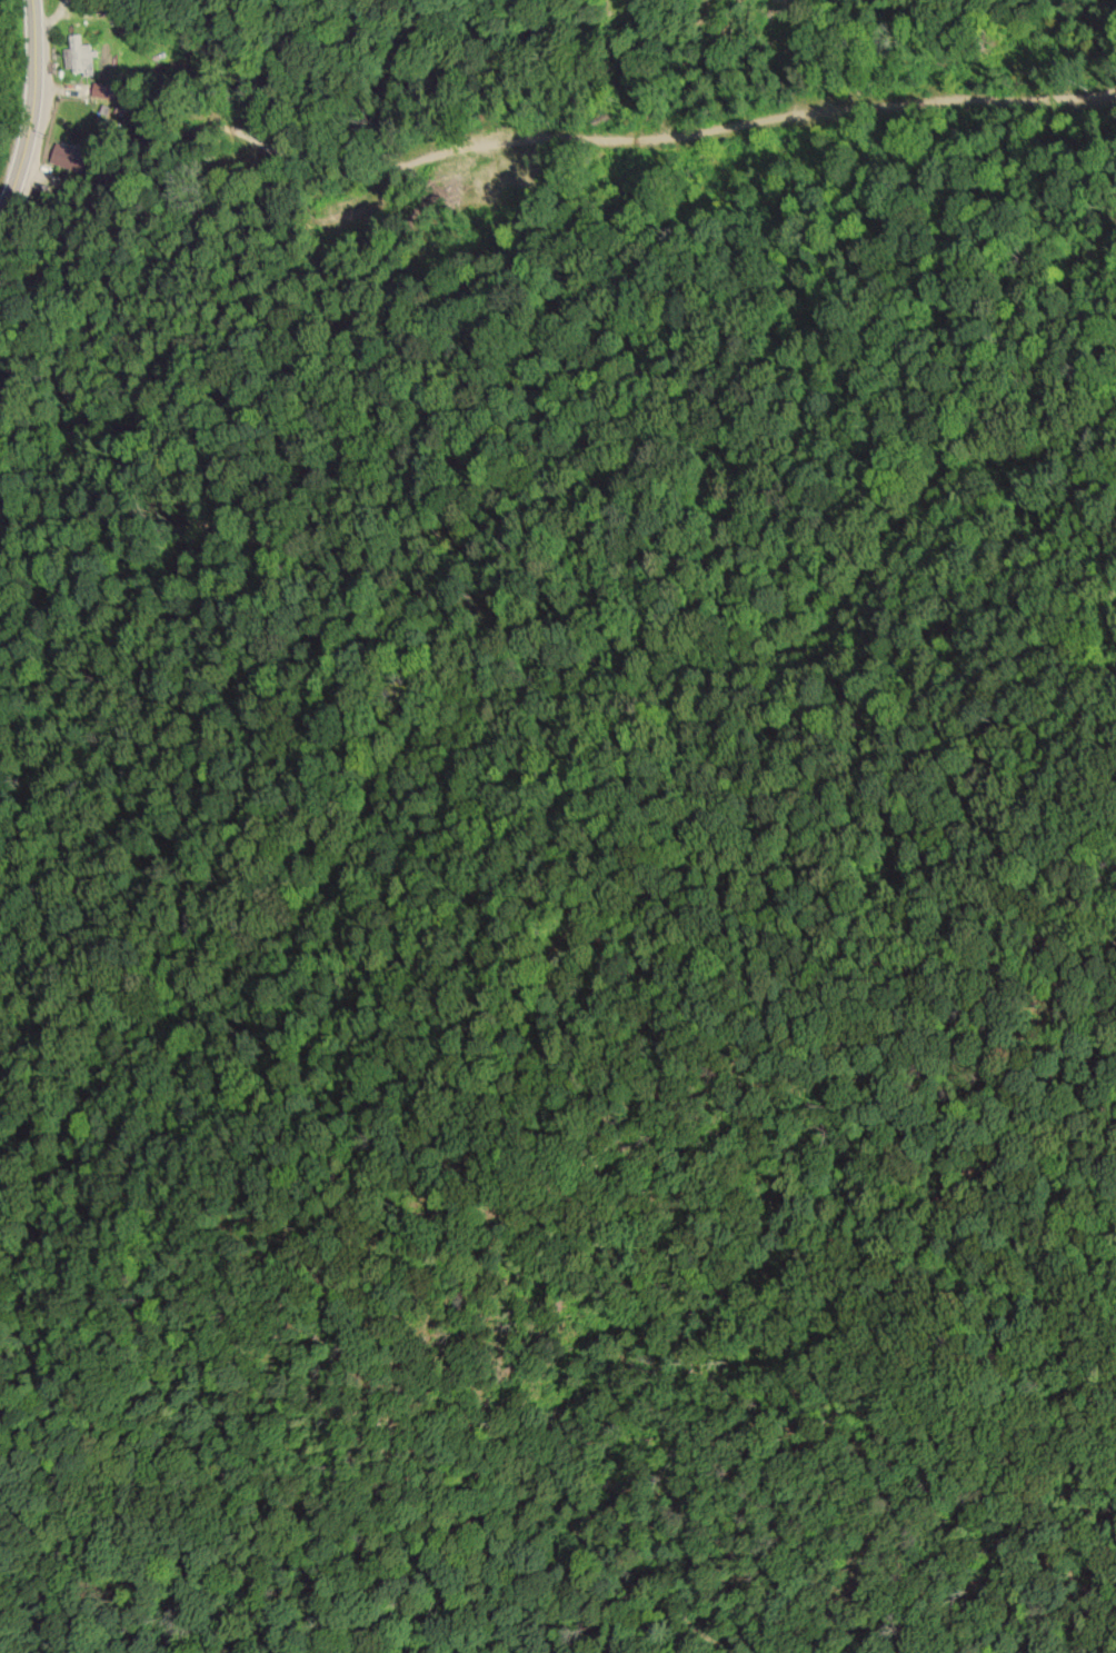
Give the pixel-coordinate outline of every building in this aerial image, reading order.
[(69,35),(70,48),(64,49),(65,70),(81,70),(82,76),(94,75),(92,44),(81,45),(80,34),(69,35)] [(82,173),(89,153),(56,141),(49,162),(82,173)]
